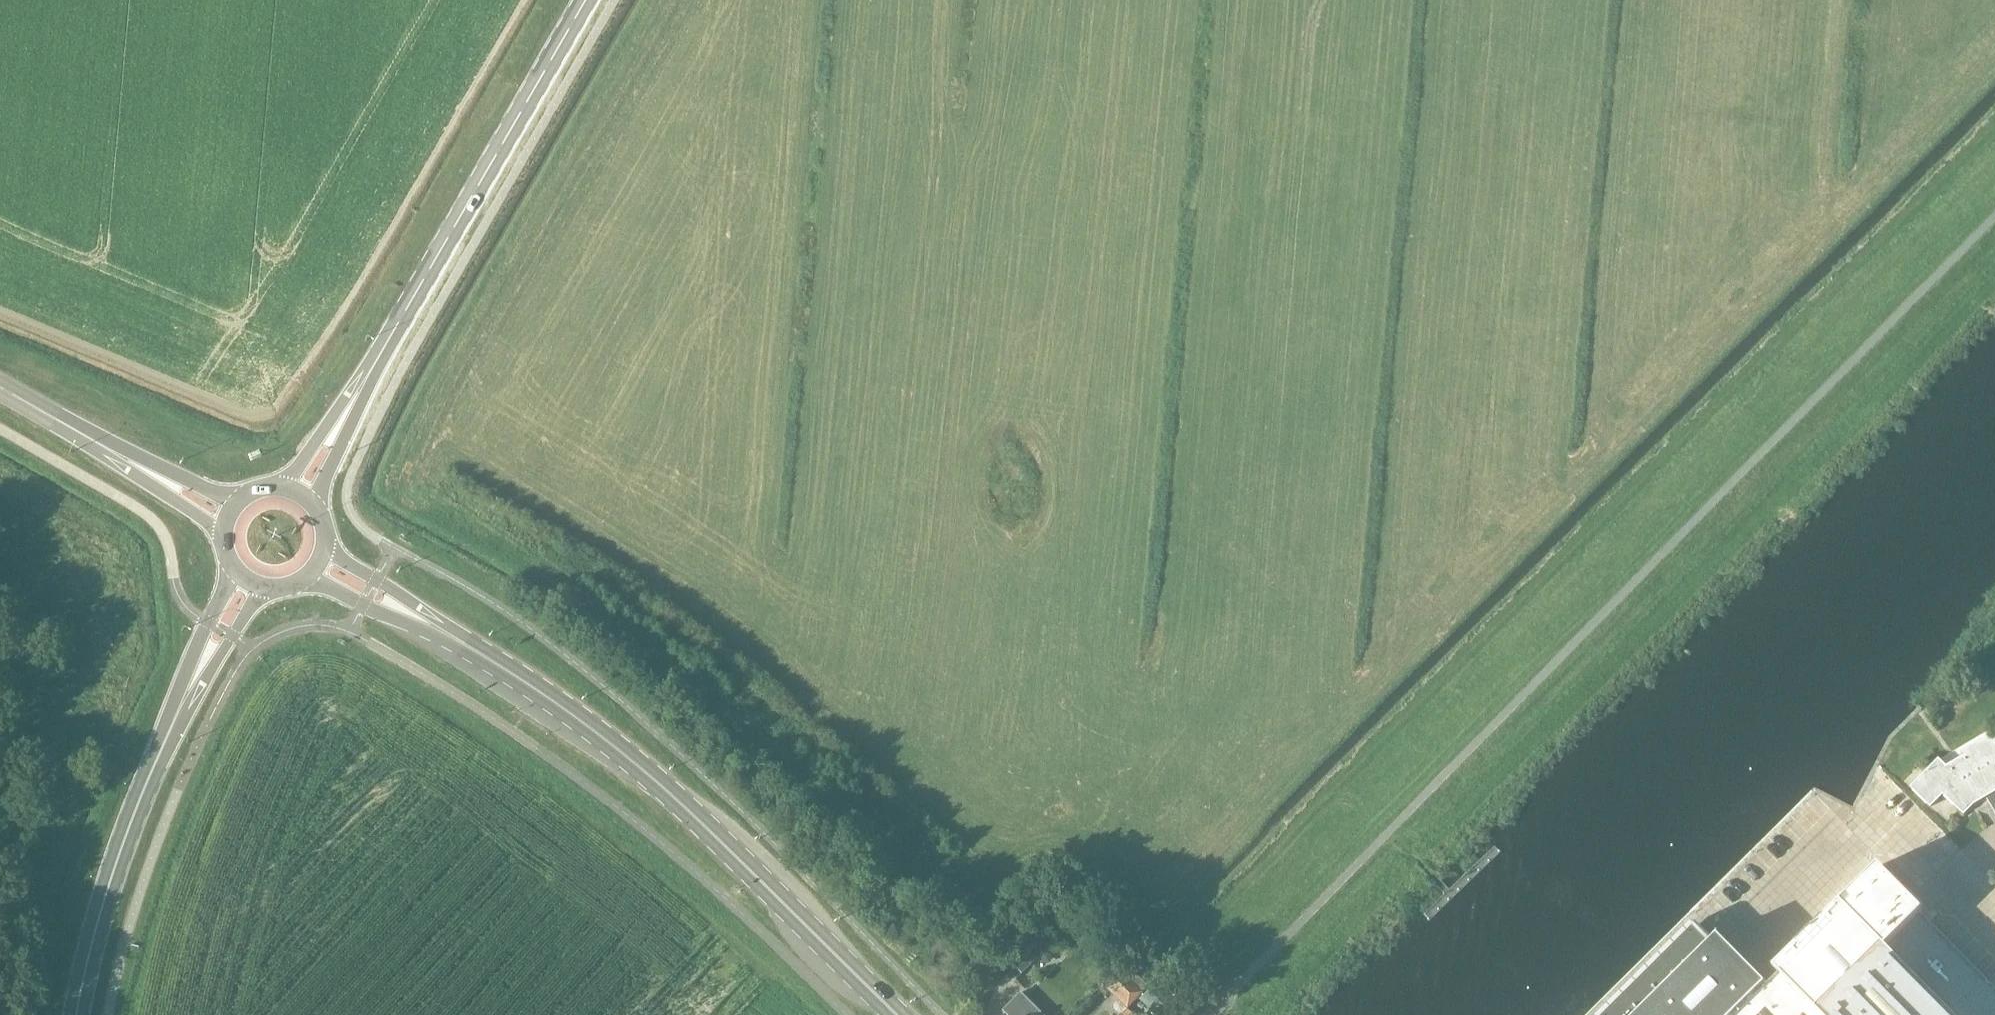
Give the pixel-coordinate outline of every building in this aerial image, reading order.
[(1910,787),(1930,807),(1942,795),(1963,815),(1974,805),(1985,798),(1994,814),(1994,738),(1946,766),(1938,759),(1910,787)] [(1920,914),(1922,912),(1877,867),(1773,970),(1779,976),(1767,987),(1736,957),(1716,937),(1709,944),(1692,929),(1605,1014),(1994,1014),(1994,990),(1920,914)] [(1022,943),(1006,958),(1015,967),(1031,953),(1022,943)] [(1128,978),(1118,969),(1106,982),(1130,1006),(1149,985),(1135,971),(1128,978)] [(1176,1003),(1154,983),(1148,990),(1138,1001),(1153,1014),(1165,1014),(1176,1003)] [(1020,993),(1002,1010),(1007,1014),(1041,1014),(1020,993)]
